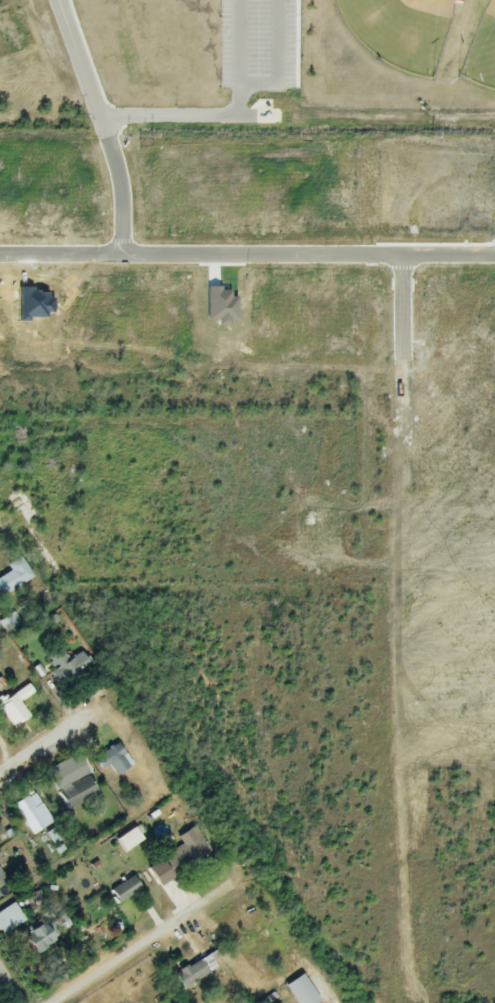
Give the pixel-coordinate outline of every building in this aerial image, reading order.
[(26,529),(42,518),(22,488),(5,499),(26,529)] [(22,562),(0,574),(0,597),(32,580),(22,562)] [(88,668),(79,654),(65,662),(59,651),(43,661),(59,686),(88,668)] [(32,695),(26,685),(0,701),(0,713),(10,728),(27,718),(18,704),(32,695)] [(110,768),(112,775),(129,770),(120,745),(94,754),(100,771),(110,768)] [(46,772),(55,792),(56,791),(65,811),(95,797),(85,775),(86,775),(78,757),(46,772)] [(31,836),(51,824),(33,794),(13,806),(31,836)] [(208,855),(190,827),(175,837),(180,846),(158,861),(170,880),(208,855)] [(122,835),(128,847),(139,842),(133,830),(122,835)] [(117,906),(139,889),(130,877),(108,893),(117,906)] [(23,921),(11,904),(0,912),(0,932),(3,935),(23,921)] [(33,957),(53,942),(39,921),(18,936),(33,957)] [(221,965),(214,952),(174,976),(181,989),(221,965)] [(300,975),(283,987),(294,1002),(318,1002),(319,1002),(300,975)]
